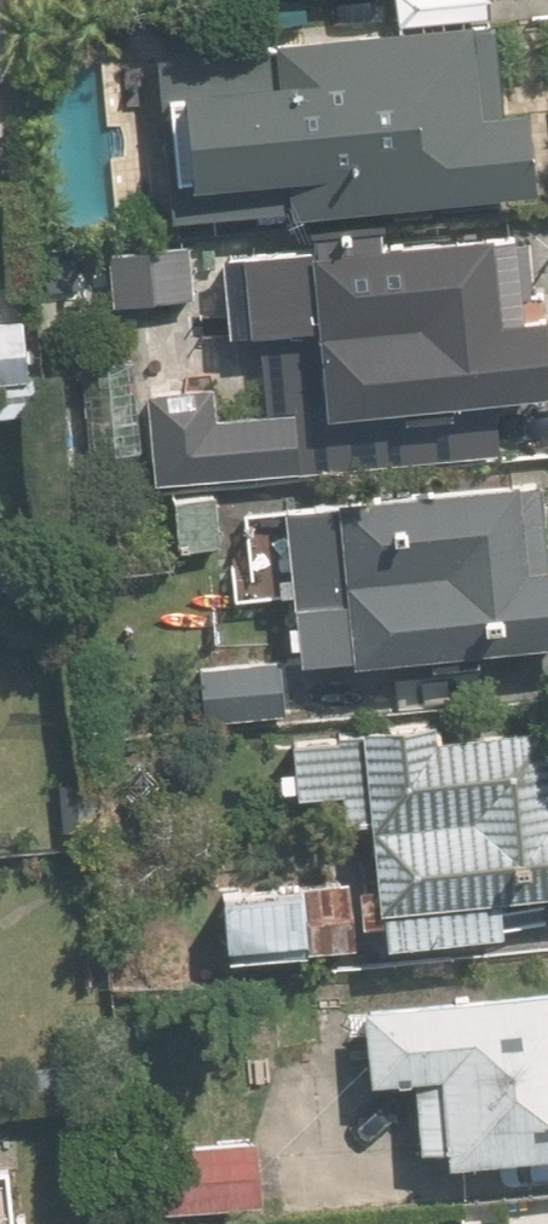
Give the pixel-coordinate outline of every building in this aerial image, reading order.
[(17,0),(0,0),(0,121),(10,120),(5,66),(23,64),(17,0)] [(547,179),(547,120),(546,102),(513,105),(504,15),(293,34),(296,69),(203,78),(212,174),(305,166),(309,200),(547,179)] [(342,406),(547,387),(547,309),(536,310),(528,224),(258,249),(265,325),(334,319),(342,406)] [(139,298),(205,292),(200,237),(134,243),(139,298)] [(0,316),(0,375),(41,371),(35,313),(0,316)] [(154,386),(162,478),(311,465),(305,406),(225,413),(222,380),(154,386)] [(547,633),(547,475),(293,498),(308,655),(547,633)] [(225,487),(182,491),(187,543),(230,539),(225,487)] [(293,652),(206,660),(211,716),(298,707),(293,652)] [(547,882),(547,709),(298,732),(304,791),(357,787),(360,814),(387,812),(399,936),(520,925),(517,885),(547,882)] [(102,774),(64,777),(69,827),(107,823),(102,774)] [(364,942),(357,875),(227,887),(233,954),(364,942)] [(547,1141),(547,978),(375,994),(382,1067),(423,1063),(431,1152),(547,1141)] [(36,1198),(0,1201),(0,1223),(38,1223),(36,1198)]
